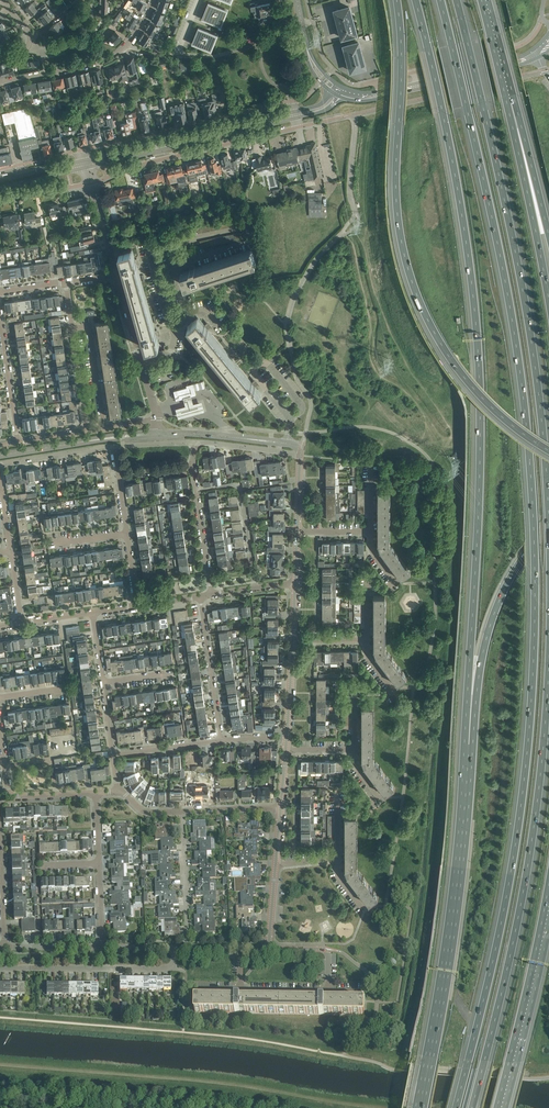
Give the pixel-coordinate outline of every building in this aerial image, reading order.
[(127,9),(128,7),(128,6),(131,1),(129,0),(128,0),(123,7),(125,8),(127,9)] [(131,1),(138,5),(136,8),(142,11),(146,4),(140,1),(140,0),(132,0),(131,1)] [(354,11),(360,10),(359,0),(351,0),(351,4),(354,4),(354,11)] [(35,1),(31,3),(25,8),(31,15),(37,10),(34,6),(37,4),(35,1)] [(221,27),(228,10),(209,2),(202,19),(221,27)] [(157,6),(156,8),(166,12),(168,7),(157,3),(156,6),(157,6)] [(275,14),(273,3),(258,5),(257,4),(255,4),(255,3),(251,3),(252,10),(254,10),(254,13),(255,13),(255,18),(275,14)] [(59,15),(68,8),(65,4),(56,11),(59,15)] [(40,16),(38,17),(44,23),(54,15),(49,9),(48,9),(47,7),(39,14),(40,16)] [(342,38),(356,34),(349,7),(335,10),(338,23),(339,23),(339,22),(340,25),(339,25),(342,38)] [(71,11),(68,8),(59,15),(62,18),(71,11)] [(134,14),(132,12),(127,9),(125,8),(123,11),(126,13),(123,17),(128,19),(125,24),(132,28),(138,19),(133,16),(134,14)] [(152,15),(163,20),(165,14),(155,10),(154,12),(152,15)] [(152,17),(151,20),(161,24),(163,20),(152,15),(151,17),(152,17)] [(60,21),(57,23),(56,22),(50,27),(56,35),(60,32),(62,30),(59,26),(62,24),(60,21)] [(147,26),(157,31),(160,27),(150,21),(149,23),(148,23),(147,26)] [(146,28),(145,31),(154,36),(153,37),(155,38),(156,35),(155,34),(157,31),(147,26),(145,28),(146,28)] [(218,34),(199,26),(192,44),(211,52),(218,34)] [(4,45),(2,40),(8,37),(5,29),(0,31),(0,47),(4,45)] [(115,31),(109,38),(111,39),(109,41),(109,42),(109,43),(111,45),(112,45),(113,45),(115,43),(115,44),(122,37),(115,31)] [(155,38),(153,37),(153,38),(144,32),(142,34),(140,36),(150,43),(151,40),(152,41),(155,38)] [(147,47),(150,43),(140,36),(139,38),(139,39),(138,41),(147,47)] [(344,46),(351,71),(365,67),(358,42),(344,46)] [(135,56),(133,56),(127,63),(129,72),(135,70),(136,72),(138,72),(135,56)] [(165,65),(164,59),(156,61),(157,67),(165,65)] [(0,72),(2,77),(14,73),(12,66),(15,66),(13,60),(3,63),(0,64),(0,72)] [(108,67),(107,68),(108,73),(110,72),(111,78),(119,76),(120,80),(127,79),(125,70),(123,63),(119,64),(120,66),(115,67),(112,67),(112,66),(108,67)] [(180,66),(182,71),(189,70),(188,64),(180,63),(178,64),(179,66),(180,66)] [(220,76),(216,66),(212,66),(216,77),(213,78),(216,85),(222,82),(219,76),(220,76)] [(93,70),(94,75),(91,76),(92,83),(103,81),(101,76),(102,76),(102,75),(101,75),(100,69),(99,69),(98,68),(96,69),(95,70),(93,70)] [(88,71),(83,73),(86,88),(92,87),(90,81),(88,71)] [(83,73),(77,74),(81,89),(86,88),(83,73)] [(73,91),(72,86),(70,76),(65,77),(68,92),(73,91)] [(13,91),(9,92),(13,101),(16,100),(15,98),(22,96),(19,86),(12,88),(13,91)] [(6,90),(0,91),(0,97),(1,102),(9,100),(9,102),(13,101),(9,92),(7,93),(6,89),(6,90)] [(201,98),(198,99),(199,104),(202,103),(205,116),(214,114),(214,112),(216,111),(214,104),(218,103),(215,93),(212,94),(213,100),(207,101),(205,97),(201,98)] [(61,105),(66,104),(67,109),(70,108),(68,99),(65,100),(65,97),(59,99),(61,105)] [(161,109),(167,108),(164,97),(159,98),(161,109)] [(32,98),(26,100),(28,106),(34,104),(32,98)] [(183,102),(173,105),(167,106),(169,114),(175,112),(177,121),(178,121),(178,122),(182,121),(182,122),(186,121),(184,112),(185,111),(183,102)] [(194,119),(198,118),(196,110),(199,109),(197,102),(194,103),(194,102),(187,103),(188,109),(188,110),(190,120),(190,119),(191,120),(194,120),(194,119)] [(4,124),(5,124),(15,122),(19,140),(36,136),(36,133),(28,107),(2,113),(4,124)] [(142,132),(143,131),(144,132),(145,132),(146,131),(149,130),(147,120),(150,119),(148,109),(143,110),(144,114),(145,113),(145,116),(138,117),(142,132)] [(167,113),(165,114),(165,115),(162,115),(161,111),(150,114),(151,119),(154,118),(154,117),(156,117),(158,127),(160,129),(162,128),(163,126),(166,125),(165,123),(167,122),(166,117),(168,117),(167,113)] [(126,115),(127,119),(125,119),(124,121),(119,122),(122,135),(123,134),(123,135),(126,135),(126,134),(130,133),(129,128),(132,128),(136,127),(134,120),(137,119),(135,112),(126,114),(125,114),(125,116),(126,115)] [(99,130),(102,129),(101,124),(99,114),(95,115),(96,118),(97,122),(93,122),(94,128),(90,129),(92,141),(93,141),(94,142),(96,141),(97,140),(101,139),(99,130)] [(104,126),(104,129),(106,138),(107,138),(108,139),(109,138),(110,137),(114,137),(112,128),(114,127),(113,120),(112,118),(107,119),(108,125),(104,126)] [(82,132),(77,133),(80,144),(81,144),(81,145),(84,145),(84,144),(87,143),(85,134),(88,133),(87,127),(85,119),(82,120),(84,128),(81,129),(82,132)] [(63,132),(64,135),(64,136),(65,140),(65,143),(66,147),(67,147),(67,148),(68,148),(69,148),(70,148),(70,147),(70,146),(73,146),(72,139),(73,139),(72,136),(75,135),(74,129),(73,130),(63,132)] [(57,137),(53,138),(53,140),(56,151),(57,151),(58,152),(59,152),(60,151),(64,150),(61,141),(64,140),(63,135),(60,136),(57,137)] [(18,140),(23,161),(33,159),(30,148),(39,146),(36,136),(19,140),(18,140)] [(41,139),(38,139),(39,146),(42,146),(44,155),(48,154),(49,154),(50,154),(51,153),(52,153),(49,144),(49,141),(48,139),(41,141),(41,139)] [(315,147),(316,147),(315,142),(311,143),(311,144),(307,145),(307,146),(300,148),(300,147),(287,150),(287,151),(277,153),(280,169),(286,168),(285,163),(299,160),(299,159),(304,157),(305,160),(304,160),(306,167),(310,166),(310,168),(307,169),(309,179),(322,176),(322,173),(322,172),(321,171),(320,168),(321,167),(320,166),(318,157),(319,156),(317,155),(316,152),(317,151),(316,150),(315,147)] [(7,147),(4,148),(8,164),(13,163),(11,153),(9,153),(7,147)] [(0,148),(0,152),(2,152),(3,155),(0,155),(3,166),(8,164),(4,148),(0,148)] [(240,150),(239,150),(241,159),(244,158),(245,162),(247,161),(247,158),(248,158),(245,149),(242,149),(240,149),(240,150)] [(237,160),(233,161),(234,161),(235,169),(238,168),(237,163),(242,162),(241,159),(239,150),(234,151),(237,160)] [(222,155),(221,155),(223,164),(224,168),(232,166),(233,170),(235,169),(234,161),(231,162),(230,159),(229,159),(228,153),(225,154),(224,154),(222,154),(222,155)] [(252,159),(252,168),(257,166),(258,171),(262,170),(263,171),(264,172),(267,171),(268,169),(267,169),(272,167),(270,157),(262,159),(262,156),(256,157),(256,158),(252,159)] [(209,157),(208,159),(212,175),(222,172),(220,164),(217,165),(216,161),(215,161),(214,157),(212,158),(210,157),(209,157)] [(198,160),(194,161),(196,171),(197,171),(198,175),(208,173),(206,164),(202,165),(201,160),(198,161),(198,160)] [(188,168),(185,169),(187,176),(189,176),(190,182),(198,180),(196,171),(194,161),(190,162),(190,163),(187,163),(188,168)] [(174,166),(176,176),(180,175),(181,177),(187,176),(185,169),(182,170),(181,165),(178,166),(178,165),(174,166)] [(177,179),(176,176),(174,166),(170,166),(170,167),(167,168),(168,173),(165,174),(167,184),(171,183),(170,181),(177,179)] [(158,182),(165,181),(163,173),(160,174),(159,170),(155,171),(155,170),(151,171),(154,181),(158,180),(158,182)] [(154,181),(151,171),(148,172),(148,173),(145,174),(146,177),(142,178),(144,186),(145,189),(151,187),(155,186),(154,181)] [(117,196),(108,198),(109,204),(118,202),(118,201),(124,199),(125,205),(133,203),(132,197),(135,197),(133,188),(124,190),(116,192),(116,190),(115,190),(117,196)] [(83,198),(67,201),(68,208),(71,207),(73,217),(77,216),(77,214),(86,212),(85,208),(84,204),(83,198)] [(322,201),(310,201),(311,216),(322,216),(322,201)] [(62,215),(64,215),(64,216),(65,215),(67,214),(65,206),(61,207),(59,208),(58,204),(54,205),(53,203),(49,204),(50,205),(48,206),(50,211),(49,211),(49,213),(50,213),(51,216),(56,215),(56,214),(60,214),(60,213),(62,213),(62,215)] [(35,219),(33,211),(24,213),(24,216),(25,223),(31,223),(32,226),(41,225),(40,218),(35,219)] [(8,215),(7,215),(7,214),(3,215),(2,216),(2,220),(4,220),(5,227),(9,227),(9,229),(19,227),(17,214),(12,215),(12,214),(8,215)] [(49,241),(45,226),(41,227),(44,242),(49,241)] [(80,245),(70,247),(70,249),(71,250),(71,251),(82,249),(83,249),(87,248),(86,244),(86,242),(94,240),(92,232),(81,235),(83,240),(79,241),(80,245)] [(154,331),(147,306),(135,264),(134,259),(131,249),(119,253),(146,349),(158,345),(156,335),(154,331)] [(191,270),(181,273),(185,285),(256,262),(252,250),(195,268),(191,270)] [(42,259),(42,263),(44,272),(50,271),(50,266),(53,265),(52,256),(48,256),(49,258),(42,259)] [(90,257),(84,258),(84,262),(86,271),(88,271),(92,270),(92,269),(92,267),(96,266),(95,256),(90,257)] [(44,272),(42,263),(42,259),(35,260),(36,264),(37,273),(44,272)] [(72,273),(70,264),(70,260),(63,261),(64,265),(65,274),(72,273)] [(22,266),(23,275),(30,274),(28,261),(21,262),(22,266)] [(31,261),(28,261),(30,274),(37,273),(36,264),(31,264),(31,261)] [(77,263),(79,272),(86,271),(84,262),(77,263)] [(9,277),(16,276),(14,263),(8,264),(8,268),(9,277)] [(17,263),(14,263),(16,276),(23,275),(22,266),(17,266),(17,263)] [(70,264),(72,273),(79,272),(77,263),(70,264)] [(3,265),(1,265),(2,278),(9,277),(8,268),(4,268),(3,265)] [(58,275),(65,274),(64,265),(56,266),(58,275)] [(53,304),(60,303),(60,305),(64,305),(62,296),(59,296),(59,293),(54,294),(55,295),(52,295),(53,304)] [(45,296),(46,305),(53,304),(52,295),(45,296)] [(40,306),(40,310),(47,309),(46,305),(45,296),(38,297),(40,306)] [(40,306),(38,297),(31,298),(33,307),(40,306)] [(18,300),(19,309),(26,308),(25,299),(18,300)] [(237,311),(244,307),(240,299),(233,302),(237,311)] [(19,309),(18,300),(11,301),(13,310),(13,314),(15,314),(16,313),(16,310),(19,309)] [(6,311),(13,310),(11,301),(4,302),(6,311)] [(50,318),(51,325),(60,323),(59,317),(50,318)] [(188,326),(197,338),(251,402),(261,395),(254,387),(256,385),(253,381),(251,383),(207,330),(204,326),(197,318),(188,326)] [(95,323),(108,416),(108,417),(120,415),(106,321),(95,323)] [(15,328),(15,330),(24,329),(23,322),(13,323),(14,328),(15,328)] [(51,325),(48,325),(49,332),(52,332),(61,330),(60,323),(51,325)] [(15,333),(15,337),(25,336),(24,329),(15,330),(16,332),(15,333)] [(53,338),(62,337),(61,330),(52,332),(53,338)] [(17,344),(26,342),(30,342),(29,335),(25,336),(15,337),(16,341),(17,341),(17,344)] [(17,347),(17,351),(27,349),(26,342),(17,344),(18,346),(17,347)] [(55,352),(64,351),(63,344),(54,345),(51,345),(52,346),(52,350),(49,350),(50,353),(55,352)] [(27,349),(17,351),(18,355),(19,355),(19,357),(28,356),(30,355),(31,355),(30,349),(29,349),(27,349)] [(56,359),(65,358),(64,351),(55,352),(56,359)] [(19,360),(19,364),(29,363),(28,356),(19,357),(20,360),(19,360)] [(57,366),(66,364),(65,358),(56,359),(57,366)] [(58,372),(67,371),(66,364),(57,366),(58,372)] [(21,374),(21,378),(31,377),(30,370),(21,371),(22,374),(21,374)] [(67,371),(58,372),(59,379),(68,378),(67,371)] [(31,377),(21,378),(22,382),(23,382),(23,385),(32,383),(35,382),(34,376),(31,377)] [(59,379),(57,379),(58,386),(60,386),(69,385),(68,378),(59,379)] [(203,380),(192,383),(194,390),(205,387),(203,380)] [(23,392),(33,390),(32,383),(23,385),(24,387),(23,387),(23,392)] [(187,387),(184,388),(174,391),(176,400),(196,395),(194,390),(192,383),(186,385),(187,387)] [(25,396),(25,398),(34,397),(37,396),(36,390),(33,390),(23,392),(24,396),(25,396)] [(61,393),(57,393),(58,400),(71,399),(70,391),(61,393)] [(176,408),(179,418),(205,410),(202,401),(194,403),(191,395),(183,397),(186,405),(176,408)] [(70,409),(63,410),(63,413),(65,423),(65,424),(69,424),(69,422),(72,422),(71,421),(76,420),(75,414),(77,413),(77,410),(70,411),(70,409)] [(63,413),(56,414),(58,424),(65,423),(63,413)] [(56,414),(49,415),(51,425),(58,424),(56,414)] [(44,426),(51,425),(49,415),(39,416),(40,423),(43,423),(44,426)] [(39,416),(29,418),(30,428),(37,427),(37,424),(40,423),(39,416)] [(30,428),(29,418),(22,419),(22,417),(19,417),(20,425),(23,425),(23,429),(26,429),(26,430),(31,429),(30,428)] [(2,433),(2,429),(9,428),(8,421),(1,423),(1,421),(0,421),(0,434),(2,433)] [(217,454),(217,455),(219,468),(226,467),(227,473),(231,473),(229,463),(226,464),(224,454),(221,455),(221,453),(217,454)] [(210,456),(212,466),(213,471),(216,470),(215,467),(219,466),(219,468),(217,455),(210,456)] [(210,468),(209,467),(212,466),(210,456),(203,458),(205,469),(210,468)] [(253,457),(250,458),(250,457),(245,457),(245,459),(247,469),(254,468),(254,467),(253,457)] [(98,458),(94,459),(94,460),(95,470),(96,474),(103,473),(103,472),(102,469),(109,468),(109,465),(102,466),(101,459),(98,460),(98,458)] [(239,460),(240,470),(241,473),(243,472),(243,469),(247,469),(245,459),(239,460)] [(87,464),(84,465),(86,474),(89,474),(92,473),(91,471),(95,470),(94,460),(87,461),(87,464)] [(233,471),(240,470),(239,460),(232,461),(232,463),(229,463),(231,473),(234,472),(233,471)] [(287,473),(286,464),(282,465),(281,461),(274,462),(276,474),(287,473)] [(67,467),(64,468),(65,477),(75,475),(75,474),(74,463),(74,462),(69,463),(70,464),(67,464),(67,467)] [(81,462),(74,463),(75,474),(79,474),(79,473),(81,472),(81,475),(86,474),(84,465),(81,465),(81,462)] [(274,462),(267,463),(269,476),(276,474),(274,462)] [(326,471),(335,471),(339,471),(339,462),(335,462),(335,464),(326,464),(326,471)] [(259,476),(260,480),(263,479),(262,475),(266,474),(266,476),(269,476),(267,463),(260,464),(260,466),(258,467),(259,476)] [(60,465),(53,466),(55,479),(55,480),(62,479),(62,477),(65,477),(64,468),(61,468),(60,465)] [(47,470),(44,470),(45,480),(48,479),(48,477),(50,477),(51,480),(55,479),(53,466),(46,467),(47,470)] [(42,480),(45,480),(44,470),(41,471),(40,468),(33,469),(34,479),(41,478),(42,480)] [(26,473),(23,473),(25,483),(28,482),(28,483),(35,482),(34,479),(33,469),(26,470),(26,473)] [(10,482),(14,482),(13,472),(13,470),(8,471),(8,472),(6,473),(6,477),(5,477),(6,488),(11,487),(10,482)] [(18,483),(25,483),(23,473),(20,474),(20,471),(13,472),(14,482),(18,481),(18,483)] [(188,475),(181,476),(182,486),(189,485),(188,475)] [(181,476),(174,477),(175,487),(182,486),(181,476)] [(164,482),(165,491),(172,490),(171,488),(175,487),(174,477),(167,478),(167,481),(164,482)] [(164,482),(161,482),(160,479),(153,480),(155,490),(155,494),(160,493),(160,492),(164,491),(165,491),(164,482)] [(148,491),(155,490),(153,480),(146,481),(147,484),(144,484),(145,494),(148,493),(148,491)] [(140,482),(133,483),(135,493),(135,494),(139,494),(139,495),(142,494),(145,494),(144,484),(140,485),(140,482)] [(127,494),(135,493),(133,483),(126,484),(127,494)] [(269,499),(271,499),(272,499),(284,499),(284,492),(281,492),(281,485),(271,487),(271,492),(269,492),(269,499)] [(401,579),(411,572),(389,543),(389,490),(382,490),(377,490),(379,490),(379,543),(377,543),(377,544),(379,544),(381,549),(380,550),(381,550),(402,578),(401,579)] [(209,497),(210,504),(219,503),(218,496),(217,496),(216,491),(209,492),(210,497),(209,497)] [(284,499),(272,499),(272,509),(270,509),(272,509),(281,509),(281,506),(284,506),(284,499)] [(15,503),(14,503),(15,507),(16,507),(16,510),(31,508),(30,505),(24,505),(24,502),(24,501),(15,503)] [(180,509),(180,506),(181,506),(181,502),(171,503),(172,510),(180,509)] [(210,504),(211,511),(220,510),(219,503),(210,504)] [(112,506),(105,508),(106,516),(111,516),(113,516),(113,515),(117,514),(116,504),(112,505),(112,506)] [(143,507),(134,508),(135,515),(144,514),(143,507)] [(15,512),(16,517),(26,515),(25,511),(31,511),(31,508),(16,510),(16,512),(15,512)] [(100,518),(102,518),(102,517),(106,516),(105,508),(98,509),(100,518)] [(77,509),(71,510),(71,513),(72,522),(75,522),(75,521),(79,520),(78,512),(77,509)] [(98,509),(91,510),(93,518),(97,517),(97,518),(100,518),(98,509)] [(172,510),(173,517),(181,516),(180,509),(172,510)] [(274,515),(274,519),(284,519),(284,512),(281,512),(281,509),(272,509),(270,509),(270,515),(274,515)] [(65,522),(70,521),(70,522),(72,522),(71,513),(71,510),(64,511),(64,514),(65,522)] [(86,520),(88,520),(88,519),(93,518),(91,510),(85,511),(86,520)] [(59,524),(61,524),(61,523),(65,522),(64,514),(64,511),(57,512),(57,515),(59,524)] [(79,520),(83,519),(84,520),(86,520),(85,511),(78,512),(79,520)] [(51,516),(52,524),(56,523),(56,524),(59,524),(57,515),(57,512),(50,513),(51,516)] [(135,515),(136,522),(145,521),(144,514),(135,515)] [(18,523),(27,522),(30,522),(33,521),(32,518),(26,519),(26,515),(16,517),(16,521),(18,521),(18,523)] [(47,526),(47,525),(52,524),(51,516),(44,517),(45,526),(47,526)] [(170,522),(170,524),(174,524),(182,523),(181,516),(173,517),(173,521),(170,522)] [(284,526),(284,519),(274,519),(271,519),(271,524),(274,524),(274,526),(271,526),(271,530),(280,530),(280,526),(284,526)] [(149,520),(145,521),(136,522),(137,529),(150,527),(153,527),(152,524),(150,525),(149,520)] [(18,530),(19,530),(28,529),(27,522),(18,523),(18,526),(17,526),(18,530)] [(225,523),(222,524),(213,525),(214,531),(223,530),(226,530),(225,523)] [(137,529),(138,536),(147,534),(151,534),(150,527),(137,529)] [(19,530),(20,537),(35,535),(34,532),(32,532),(28,533),(28,529),(19,530)] [(185,529),(183,529),(175,531),(173,531),(173,535),(173,536),(173,538),(176,537),(184,536),(184,534),(186,533),(185,529)] [(215,538),(224,537),(227,537),(226,530),(223,530),(214,531),(215,538)] [(273,536),(273,540),(283,540),(283,533),(280,533),(280,530),(271,530),(268,530),(268,536),(273,536)] [(147,534),(138,536),(137,536),(137,540),(139,540),(139,543),(148,541),(151,541),(151,538),(148,538),(147,534)] [(20,540),(19,540),(20,544),(21,544),(30,543),(29,539),(33,539),(33,538),(35,538),(35,535),(20,537),(20,540)] [(177,544),(185,543),(187,543),(187,538),(184,539),(184,536),(176,537),(177,544)] [(215,538),(213,539),(214,543),(216,543),(216,545),(225,544),(228,544),(227,537),(224,537),(215,538)] [(267,550),(280,550),(280,547),(283,547),(283,540),(273,540),(273,544),(271,544),(271,547),(267,547),(267,550)] [(149,548),(148,541),(139,543),(140,549),(149,548)] [(30,543),(21,544),(22,550),(31,549),(34,549),(37,548),(36,546),(34,546),(33,542),(30,543)] [(323,545),(319,545),(319,553),(320,553),(320,555),(327,555),(330,555),(330,554),(330,542),(323,542),(323,545)] [(186,550),(185,543),(177,544),(178,551),(186,550)] [(225,544),(216,545),(217,552),(226,551),(229,550),(228,544),(225,544)] [(114,548),(111,548),(112,557),(124,555),(122,548),(118,548),(118,546),(115,547),(113,547),(114,548)] [(107,548),(104,548),(105,558),(112,557),(111,548),(109,549),(108,548),(107,548)] [(139,550),(140,554),(141,554),(141,556),(153,555),(154,554),(153,548),(149,548),(140,549),(139,550)] [(86,552),(84,552),(85,561),(86,565),(92,564),(92,562),(92,560),(90,550),(88,551),(86,551),(86,552)] [(93,550),(90,550),(92,560),(92,562),(99,561),(99,559),(97,550),(95,551),(95,550),(93,550)] [(178,551),(174,551),(175,558),(187,556),(189,556),(188,552),(186,552),(186,550),(178,551)] [(226,551),(217,552),(218,559),(227,558),(230,557),(229,550),(226,551)] [(270,560),(273,560),(283,560),(283,553),(280,553),(280,550),(267,550),(267,553),(270,553),(270,560)] [(73,554),(70,554),(71,563),(78,562),(77,552),(74,553),(72,553),(73,554)] [(85,561),(84,552),(79,553),(79,552),(77,552),(78,562),(85,561)] [(59,556),(56,556),(58,565),(65,564),(63,554),(61,555),(59,555),(59,556)] [(66,554),(63,554),(65,564),(71,563),(70,554),(68,555),(67,554),(66,554)] [(142,559),(141,559),(141,563),(151,562),(154,561),(153,555),(141,556),(142,559)] [(36,562),(35,556),(32,556),(23,557),(21,557),(22,562),(24,562),(24,564),(36,562)] [(50,556),(49,556),(50,562),(51,566),(58,565),(56,556),(54,557),(54,556),(52,556),(50,556)] [(175,565),(177,565),(188,563),(187,556),(175,558),(175,565)] [(227,558),(218,559),(219,566),(220,566),(221,570),(228,569),(227,565),(232,564),(231,557),(230,557),(227,558)] [(283,568),(283,560),(273,560),(273,565),(271,565),(271,576),(280,576),(280,568),(283,568)] [(40,562),(36,562),(24,564),(25,571),(34,570),(37,569),(37,565),(41,565),(40,562)] [(143,567),(143,570),(152,569),(151,562),(141,563),(142,568),(143,567)] [(181,575),(190,573),(189,570),(191,570),(190,566),(188,566),(188,563),(177,565),(177,567),(180,567),(181,575)] [(153,576),(152,569),(143,570),(144,577),(153,576)] [(26,578),(41,576),(45,575),(44,572),(38,573),(34,574),(34,570),(25,571),(26,578)] [(41,576),(26,578),(27,585),(36,583),(39,583),(38,579),(41,578),(41,576)] [(116,585),(118,593),(122,592),(122,593),(125,593),(124,588),(128,587),(127,581),(122,582),(122,580),(119,581),(118,578),(115,579),(116,581),(116,585)] [(82,589),(84,599),(86,599),(86,598),(90,597),(88,582),(85,583),(86,586),(86,589),(82,589)] [(95,596),(95,597),(97,597),(96,587),(95,584),(92,585),(91,582),(88,582),(90,597),(95,596)] [(109,582),(102,583),(103,587),(104,595),(108,594),(108,595),(111,595),(110,586),(109,582)] [(110,586),(111,595),(113,595),(113,594),(118,593),(116,585),(110,586)] [(59,603),(59,602),(63,601),(62,593),(61,586),(58,587),(58,590),(54,590),(56,603),(59,603)] [(67,600),(67,601),(70,601),(69,591),(68,588),(64,588),(64,586),(61,586),(62,593),(63,601),(67,600)] [(84,599),(82,589),(82,587),(75,587),(75,588),(77,599),(81,598),(81,599),(84,599)] [(96,587),(97,597),(100,597),(100,596),(104,595),(103,587),(96,587)] [(72,588),(72,591),(69,591),(70,601),(72,601),(72,600),(77,599),(75,588),(72,588)] [(43,592),(43,589),(28,591),(29,598),(33,598),(38,597),(37,593),(43,592)] [(0,602),(1,610),(4,610),(4,611),(9,610),(8,607),(13,607),(11,595),(6,595),(6,597),(3,598),(2,595),(0,595),(0,600),(0,602)] [(265,598),(265,605),(278,605),(278,598),(275,598),(275,595),(266,595),(266,598),(265,598)] [(397,684),(407,677),(385,649),(385,596),(377,596),(373,596),(375,596),(375,649),(373,649),(375,649),(377,655),(376,656),(377,655),(398,683),(397,684)] [(241,614),(240,605),(240,604),(235,604),(235,606),(234,606),(233,606),(234,615),(241,614)] [(240,605),(241,614),(248,613),(248,616),(251,615),(250,606),(247,606),(247,604),(240,605)] [(263,612),(263,616),(275,616),(275,613),(278,613),(278,605),(265,605),(265,612),(263,612)] [(226,607),(228,616),(228,619),(235,617),(234,615),(233,606),(226,607)] [(214,618),(221,617),(220,608),(217,609),(217,607),(212,607),(213,612),(208,613),(209,622),(215,621),(214,618)] [(228,616),(226,607),(220,608),(221,617),(221,620),(224,620),(223,617),(224,617),(228,616)] [(164,616),(160,617),(161,626),(168,625),(167,615),(164,615),(164,616)] [(154,627),(161,626),(160,617),(155,617),(155,616),(153,617),(154,627)] [(275,619),(275,616),(263,616),(263,618),(263,619),(268,619),(268,626),(278,626),(278,619),(275,619)] [(151,618),(146,619),(147,628),(148,631),(151,631),(150,628),(154,627),(153,617),(150,617),(151,618)] [(139,619),(141,629),(147,628),(146,619),(142,619),(142,618),(139,619)] [(137,620),(133,621),(134,630),(141,629),(139,619),(137,619),(137,620)] [(128,620),(126,621),(127,631),(131,630),(131,634),(134,634),(134,630),(133,621),(128,621),(128,620)] [(184,624),(185,630),(194,629),(193,622),(189,623),(188,620),(182,620),(183,624),(184,624)] [(123,621),(123,622),(119,623),(120,632),(127,631),(126,621),(123,621)] [(112,624),(113,633),(114,635),(118,635),(118,637),(121,636),(120,632),(119,623),(114,623),(114,622),(112,623),(112,624)] [(113,633),(112,624),(112,623),(109,623),(110,624),(105,625),(105,626),(101,626),(103,637),(107,636),(107,634),(113,633)] [(266,633),(266,636),(266,637),(275,636),(275,633),(278,633),(278,626),(268,626),(266,626),(266,633)] [(195,636),(194,629),(185,630),(186,637),(195,636)] [(220,639),(233,637),(232,630),(219,632),(220,639)] [(56,632),(56,633),(52,633),(53,642),(60,641),(59,631),(56,632)] [(47,633),(45,633),(46,643),(47,646),(54,645),(53,642),(52,633),(48,634),(47,633)] [(34,635),(31,635),(33,645),(39,644),(38,635),(34,636),(34,635)] [(186,637),(187,644),(196,643),(195,636),(186,637)] [(240,639),(240,636),(233,637),(220,639),(221,646),(230,645),(229,640),(232,639),(233,641),(240,639)] [(275,636),(266,637),(266,636),(264,636),(264,647),(268,646),(278,646),(279,646),(279,642),(278,642),(278,639),(278,636),(275,636)] [(20,637),(18,637),(19,647),(26,646),(25,637),(20,638),(20,637)] [(77,639),(75,640),(73,640),(74,647),(77,646),(85,645),(85,642),(87,642),(86,637),(81,638),(77,639)] [(7,639),(4,639),(6,651),(13,650),(12,648),(11,639),(7,640),(7,639)] [(187,644),(184,644),(185,651),(188,651),(197,649),(196,643),(187,644)] [(198,649),(197,649),(188,651),(189,657),(198,656),(197,654),(199,654),(198,649)] [(151,652),(151,655),(152,664),(159,663),(158,654),(157,651),(151,652)] [(231,651),(222,653),(223,659),(235,658),(234,651),(231,651)] [(314,654),(314,664),(324,664),(324,651),(317,651),(317,654),(314,654)] [(87,658),(86,652),(78,653),(79,660),(87,658)] [(172,652),(165,653),(166,662),(173,661),(172,652)] [(158,654),(159,663),(161,662),(162,664),(166,663),(166,662),(165,653),(158,654)] [(263,661),(263,664),(272,664),(277,664),(277,661),(278,661),(278,653),(268,654),(265,654),(265,661),(263,661)] [(137,654),(130,655),(132,667),(134,666),(135,668),(139,667),(139,666),(138,657),(137,654)] [(130,655),(124,656),(125,668),(125,669),(130,669),(130,667),(132,667),(130,655)] [(151,655),(144,656),(146,665),(152,664),(151,655)] [(117,660),(118,669),(121,668),(121,670),(125,669),(125,668),(123,656),(122,656),(120,658),(120,660),(117,660)] [(138,657),(139,666),(146,665),(144,656),(138,657)] [(190,664),(199,663),(198,656),(189,657),(185,658),(185,661),(190,660),(190,664)] [(79,660),(80,666),(88,665),(87,658),(79,660)] [(116,669),(118,669),(117,660),(111,661),(111,658),(105,658),(107,672),(116,671),(116,669)] [(235,658),(223,659),(224,666),(236,664),(235,658)] [(200,670),(199,663),(190,664),(191,668),(190,668),(188,668),(187,669),(187,672),(189,671),(200,670)] [(236,664),(224,666),(225,673),(234,671),(237,671),(236,664)] [(272,667),(272,664),(263,664),(263,667),(265,667),(265,674),(275,674),(275,667),(272,667)] [(57,666),(58,678),(65,677),(64,665),(57,666)] [(77,674),(81,673),(89,672),(88,665),(80,666),(77,667),(78,671),(77,672),(77,674)] [(58,678),(57,666),(50,667),(52,679),(58,678)] [(48,670),(43,671),(45,680),(52,679),(50,667),(47,668),(48,670)] [(36,668),(36,669),(38,681),(45,680),(43,671),(39,671),(39,668),(36,668)] [(30,673),(31,682),(38,681),(36,669),(29,670),(30,673)] [(192,674),(192,678),(201,677),(200,670),(189,671),(189,675),(192,674)] [(23,674),(23,671),(16,672),(16,675),(17,684),(24,683),(23,674)] [(226,680),(235,678),(234,671),(225,673),(226,680)] [(11,685),(9,676),(9,673),(2,674),(2,675),(0,675),(0,684),(3,684),(4,686),(11,685)] [(31,682),(30,673),(23,674),(24,683),(31,682)] [(263,678),(263,684),(274,684),(274,681),(275,681),(275,674),(265,674),(263,674),(263,678)] [(17,684),(16,675),(9,676),(11,685),(17,684)] [(202,684),(201,677),(192,678),(193,682),(190,682),(190,685),(202,684)] [(227,687),(236,686),(235,678),(226,680),(227,687)] [(82,680),(83,687),(91,686),(90,679),(82,680)] [(261,688),(261,695),(262,695),(275,694),(275,688),(274,688),(274,684),(263,684),(261,684),(261,688)] [(177,687),(170,688),(171,696),(171,699),(178,698),(177,687)] [(157,690),(150,691),(152,702),(153,701),(154,702),(158,701),(158,698),(157,690)] [(191,692),(192,699),(204,697),(203,690),(194,691),(191,692)] [(150,691),(143,692),(144,700),(145,703),(152,702),(150,691)] [(84,694),(85,701),(93,699),(92,692),(84,694)] [(141,701),(144,700),(143,692),(136,693),(138,705),(141,704),(141,701)] [(229,700),(238,699),(237,695),(241,694),(240,692),(228,693),(229,700)] [(136,693),(129,694),(131,702),(135,702),(135,705),(138,705),(136,693)] [(120,704),(124,703),(123,695),(115,696),(115,694),(111,694),(113,709),(121,708),(120,704)] [(275,702),(275,694),(262,695),(262,702),(263,702),(263,705),(272,705),(272,702),(275,702)] [(196,701),(196,705),(205,704),(204,697),(192,699),(190,699),(190,702),(196,701)] [(86,707),(94,706),(93,699),(85,701),(81,701),(82,708),(86,707)] [(240,699),(238,699),(229,700),(230,707),(242,705),(241,699),(240,699)] [(66,703),(62,704),(63,713),(64,716),(71,715),(70,712),(69,703),(69,702),(66,702),(66,703)] [(56,714),(63,713),(62,704),(55,705),(56,714)] [(196,705),(197,712),(206,711),(205,704),(196,705)] [(55,705),(48,706),(50,717),(57,716),(56,714),(55,705)] [(230,709),(229,709),(230,714),(231,714),(240,712),(239,708),(243,708),(242,705),(230,707),(230,709)] [(265,708),(265,715),(275,715),(275,708),(272,708),(272,705),(263,705),(263,708),(265,708)] [(50,719),(50,717),(48,706),(41,707),(43,716),(43,720),(50,719)] [(385,794),(395,787),(373,759),(373,706),(365,706),(361,706),(363,706),(363,713),(362,714),(363,716),(363,731),(362,732),(363,735),(363,749),(362,749),(363,752),(363,759),(361,759),(363,759),(365,765),(364,766),(365,765),(371,773),(370,774),(373,776),(381,787),(381,788),(383,790),(386,793),(385,794)] [(41,707),(34,708),(36,717),(43,716),(41,707)] [(17,710),(14,711),(16,720),(22,719),(21,708),(17,709),(17,710)] [(28,722),(30,722),(28,709),(26,709),(26,708),(21,708),(22,719),(27,718),(28,722)] [(34,708),(28,709),(30,722),(33,721),(33,717),(36,717),(34,708)] [(8,715),(4,716),(5,724),(9,723),(10,723),(9,721),(10,720),(16,720),(14,711),(7,712),(8,715)] [(198,719),(207,717),(206,711),(197,712),(198,719)] [(231,714),(232,721),(247,718),(253,718),(253,715),(248,715),(248,714),(240,715),(240,712),(231,714)] [(88,721),(96,720),(95,713),(87,714),(88,721)] [(275,722),(275,715),(265,715),(265,722),(262,722),(262,726),(272,726),(272,722),(275,722)] [(198,719),(199,725),(208,724),(207,717),(198,719)] [(247,718),(232,721),(233,728),(237,727),(237,731),(244,730),(243,726),(242,726),(241,722),(249,721),(249,720),(247,720),(247,718)] [(175,721),(165,723),(166,732),(168,732),(169,735),(177,734),(175,724),(175,721)] [(162,726),(155,727),(157,737),(163,736),(162,733),(166,732),(165,723),(161,723),(162,726)] [(144,724),(144,726),(146,735),(148,735),(149,738),(157,737),(155,727),(155,724),(148,725),(148,724),(144,724)] [(208,724),(199,725),(201,736),(209,735),(208,731),(210,731),(209,727),(208,727),(208,724)] [(89,734),(98,733),(97,726),(89,728),(89,734)] [(138,728),(135,729),(135,730),(136,740),(143,739),(142,736),(146,735),(144,726),(138,727),(138,728)] [(129,741),(128,731),(120,732),(120,730),(116,731),(118,741),(121,740),(121,742),(129,741)] [(135,730),(128,731),(129,741),(136,740),(135,730)] [(33,734),(28,734),(29,740),(31,751),(34,750),(34,753),(41,752),(40,742),(33,743),(33,741),(34,741),(33,734)] [(29,740),(19,741),(19,742),(21,755),(28,754),(28,751),(31,751),(29,740)] [(99,740),(90,741),(91,748),(92,750),(100,749),(100,747),(101,747),(101,743),(100,743),(99,740)] [(47,741),(40,742),(41,752),(48,751),(47,741)] [(14,756),(21,755),(19,742),(8,744),(9,755),(14,754),(14,756)] [(242,748),(242,751),(238,752),(238,758),(249,758),(249,761),(256,761),(255,751),(251,751),(251,747),(249,747),(249,748),(242,748)] [(276,767),(277,750),(271,751),(271,747),(260,748),(260,756),(271,756),(272,767),(276,767)] [(230,749),(221,750),(221,755),(224,755),(224,759),(228,759),(228,762),(234,762),(234,755),(231,755),(230,749)] [(200,754),(200,759),(198,759),(198,764),(207,763),(207,766),(215,765),(215,756),(209,756),(209,755),(208,755),(208,753),(205,754),(205,753),(204,752),(203,752),(202,753),(202,754),(200,754)] [(174,754),(174,756),(174,758),(169,758),(170,768),(181,767),(180,754),(174,754)] [(163,759),(158,759),(159,769),(170,769),(170,768),(169,758),(169,756),(163,756),(163,759)] [(158,757),(154,757),(152,758),(152,761),(147,761),(147,766),(147,770),(147,771),(159,771),(159,769),(158,759),(158,757)] [(299,774),(309,774),(309,760),(302,760),(302,764),(299,764),(299,774)] [(130,761),(121,762),(122,769),(125,768),(127,776),(136,772),(140,771),(139,767),(135,767),(135,761),(133,761),(130,761)] [(92,779),(99,778),(97,765),(97,768),(91,769),(90,763),(87,764),(88,773),(91,773),(92,779)] [(98,765),(97,765),(99,778),(106,777),(105,774),(110,773),(109,763),(106,763),(104,765),(104,766),(100,767),(100,766),(98,765)] [(84,767),(77,768),(78,777),(85,776),(84,773),(88,773),(87,764),(84,764),(84,767)] [(63,765),(55,766),(57,780),(65,779),(63,767),(63,765)] [(65,781),(72,780),(70,769),(65,769),(65,766),(63,767),(65,779),(65,781)] [(77,768),(70,769),(72,780),(75,779),(75,778),(78,777),(77,768)] [(127,776),(124,777),(126,784),(129,782),(134,789),(141,781),(144,778),(142,776),(139,777),(136,772),(127,776)] [(243,774),(237,774),(238,796),(242,796),(242,799),(252,799),(252,793),(251,789),(246,789),(245,780),(243,780),(243,774)] [(139,793),(145,797),(149,788),(146,786),(141,781),(134,789),(132,791),(137,796),(138,795),(139,793)] [(190,785),(190,788),(190,794),(194,793),(194,797),(209,796),(209,790),(208,790),(207,785),(196,786),(196,785),(190,785)] [(144,801),(151,803),(152,800),(160,801),(159,786),(156,786),(155,790),(149,788),(145,797),(144,801)] [(258,786),(254,787),(255,796),(258,796),(258,799),(263,798),(270,797),(270,787),(258,787),(258,786)] [(181,790),(181,787),(174,787),(174,791),(171,791),(171,801),(181,801),(181,796),(184,796),(184,790),(181,790)] [(216,787),(216,789),(216,795),(220,795),(220,800),(233,800),(233,790),(220,790),(220,787),(216,787)] [(160,801),(160,804),(166,804),(166,801),(171,801),(171,791),(160,792),(160,801)] [(13,823),(12,810),(12,809),(9,810),(9,811),(5,811),(5,815),(3,815),(4,824),(13,823)] [(369,904),(378,897),(357,869),(356,815),(349,815),(344,815),(344,816),(346,816),(346,823),(345,823),(346,826),(346,841),(345,841),(346,844),(346,858),(345,859),(346,862),(346,868),(345,869),(346,869),(348,875),(347,876),(348,875),(354,883),(353,884),(356,885),(365,897),(364,898),(367,899),(370,903),(369,904)] [(191,834),(191,838),(197,838),(206,838),(206,837),(206,829),(206,821),(193,821),(194,821),(194,824),(193,824),(193,825),(194,825),(194,832),(195,832),(195,834),(191,834)] [(250,824),(238,824),(239,835),(238,835),(235,835),(234,835),(234,836),(235,838),(236,838),(240,838),(245,838),(258,837),(258,828),(259,828),(259,821),(250,821),(250,824)] [(125,837),(128,837),(127,829),(127,823),(114,824),(115,824),(115,832),(116,832),(116,833),(112,833),(112,837),(112,838),(125,837)] [(155,838),(167,837),(167,830),(166,830),(166,828),(170,828),(170,824),(154,824),(155,838)] [(112,838),(112,837),(107,838),(107,842),(111,842),(111,843),(110,843),(110,851),(114,851),(116,851),(126,851),(126,850),(125,837),(112,838)] [(167,837),(155,838),(155,840),(161,840),(162,851),(169,851),(175,851),(176,851),(176,846),(172,847),(172,845),(173,845),(173,837),(167,837)] [(197,838),(191,838),(191,842),(201,842),(201,843),(200,843),(200,851),(207,851),(213,851),(213,837),(206,837),(206,838),(197,838)] [(245,838),(240,838),(240,840),(240,841),(241,841),(245,841),(246,851),(252,851),(257,851),(257,843),(256,843),(256,842),(260,841),(260,837),(258,837),(245,838)] [(80,844),(81,852),(88,852),(88,849),(92,849),(91,840),(80,840),(80,844)] [(113,865),(123,864),(129,864),(132,864),(132,850),(128,850),(126,850),(126,851),(116,851),(116,859),(117,859),(117,860),(113,860),(113,864),(113,865)] [(153,851),(153,852),(153,855),(154,865),(160,865),(166,865),(166,864),(166,857),(165,857),(165,855),(169,855),(169,851),(162,851),(153,851)] [(200,865),(207,864),(207,851),(200,851),(194,851),(194,852),(195,852),(195,859),(196,859),(196,861),(192,861),(192,865),(200,865)] [(252,851),(246,851),(239,851),(240,865),(255,864),(255,860),(251,860),(251,859),(252,859),(252,856),(257,856),(257,851),(252,851)] [(117,878),(123,878),(123,864),(113,865),(113,864),(108,865),(108,869),(112,869),(112,870),(111,870),(112,878),(111,878),(112,878),(117,878)] [(170,878),(175,878),(175,873),(171,874),(171,872),(172,872),(172,865),(172,864),(166,864),(166,865),(160,865),(161,878),(170,878)] [(216,864),(207,864),(200,865),(200,869),(204,869),(204,870),(203,870),(203,878),(210,878),(216,878),(216,864)] [(261,864),(255,864),(240,865),(240,868),(246,868),(246,878),(255,878),(257,878),(261,878),(261,877),(260,870),(259,870),(259,868),(261,868),(261,864)] [(114,887),(114,891),(114,892),(124,891),(129,891),(130,891),(130,877),(123,878),(117,878),(112,878),(112,882),(117,883),(117,886),(118,886),(118,887),(114,887)] [(89,878),(82,879),(82,888),(89,887),(89,889),(93,889),(93,882),(89,882),(89,878)] [(154,878),(154,879),(155,892),(163,892),(167,892),(167,891),(167,884),(166,884),(166,882),(170,882),(170,878),(161,878),(154,878)] [(199,888),(195,888),(195,892),(214,891),(214,884),(210,884),(210,878),(203,878),(198,878),(198,879),(198,886),(199,886),(199,888)] [(254,886),(255,886),(255,878),(246,878),(234,878),(234,879),(235,892),(241,892),(255,891),(256,891),(256,888),(254,888),(254,886)] [(129,904),(129,891),(124,891),(114,892),(114,891),(109,892),(109,896),(113,896),(113,897),(111,897),(111,901),(110,901),(110,905),(118,905),(125,905),(125,904),(129,904)] [(173,905),(178,905),(178,900),(174,901),(174,899),(175,899),(175,891),(167,891),(167,892),(163,892),(155,892),(155,896),(159,896),(159,905),(164,905),(173,905)] [(213,905),(217,905),(217,891),(195,892),(196,896),(205,896),(205,897),(204,897),(204,905),(209,905),(213,905)] [(256,891),(255,891),(241,892),(241,905),(248,905),(254,905),(253,905),(253,897),(252,897),(252,896),(256,896),(256,891)] [(110,914),(110,919),(116,918),(116,919),(125,918),(132,918),(131,904),(129,904),(125,904),(125,905),(118,905),(118,911),(114,912),(115,912),(115,914),(110,914)] [(158,905),(158,919),(161,919),(170,918),(170,911),(169,911),(169,909),(173,909),(173,905),(164,905),(159,905),(158,905)] [(204,905),(196,905),(196,906),(197,906),(197,913),(198,913),(198,915),(194,915),(194,919),(195,919),(209,918),(213,918),(213,905),(209,905),(204,905)] [(236,919),(242,919),(252,919),(252,918),(252,914),(248,914),(247,913),(248,913),(248,909),(254,909),(254,905),(248,905),(241,905),(235,905),(236,919)] [(70,919),(63,919),(64,932),(64,933),(68,933),(68,932),(71,932),(71,930),(74,930),(73,920),(73,914),(73,913),(69,913),(70,919)] [(95,928),(95,918),(84,918),(84,922),(84,931),(84,932),(89,932),(89,931),(91,931),(91,929),(95,928)] [(116,919),(116,918),(110,919),(110,923),(114,923),(114,924),(113,924),(114,932),(113,932),(126,932),(126,926),(125,918),(116,919)] [(161,919),(158,919),(158,921),(161,921),(161,932),(165,932),(165,937),(167,937),(167,938),(169,938),(169,937),(180,937),(180,932),(179,927),(179,925),(176,925),(176,918),(170,918),(161,919)] [(195,919),(195,923),(196,925),(195,925),(195,932),(195,933),(196,933),(196,932),(200,932),(199,925),(203,925),(203,932),(216,932),(215,926),(215,918),(214,918),(213,918),(209,918),(195,919)] [(252,918),(252,919),(242,919),(242,927),(242,932),(255,932),(254,924),(253,924),(253,923),(257,922),(257,918),(252,918)] [(77,920),(73,920),(74,930),(77,930),(77,931),(84,931),(84,922),(77,922),(77,920)] [(47,985),(47,986),(43,985),(43,993),(45,995),(54,995),(54,985),(47,985)] [(330,1002),(330,1000),(329,1000),(329,999),(313,996),(313,1002),(246,1001),(246,999),(244,999),(245,997),(238,996),(238,997),(235,997),(235,999),(234,999),(234,1001),(195,1000),(195,1011),(195,1013),(364,1015),(364,1003),(330,1002)]
